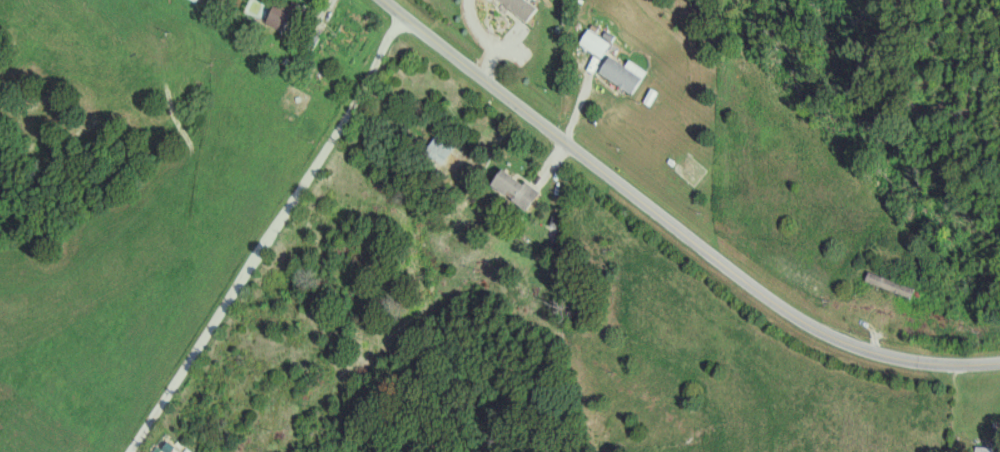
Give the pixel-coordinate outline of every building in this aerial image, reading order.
[(305,6),(293,0),(290,6),(278,0),(267,23),(291,34),(305,6)] [(530,0),(503,0),(528,22),(540,9),(530,0)] [(607,32),(605,36),(590,29),(582,46),(606,57),(616,36),(607,32)] [(601,75),(636,93),(649,69),(631,60),(628,65),(611,56),(601,75)] [(424,152),(443,164),(458,142),(439,130),(424,152)] [(527,210),(539,194),(505,167),(492,184),(506,195),(507,194),(527,210)] [(868,282),(914,298),(917,288),(871,272),(868,282)]
